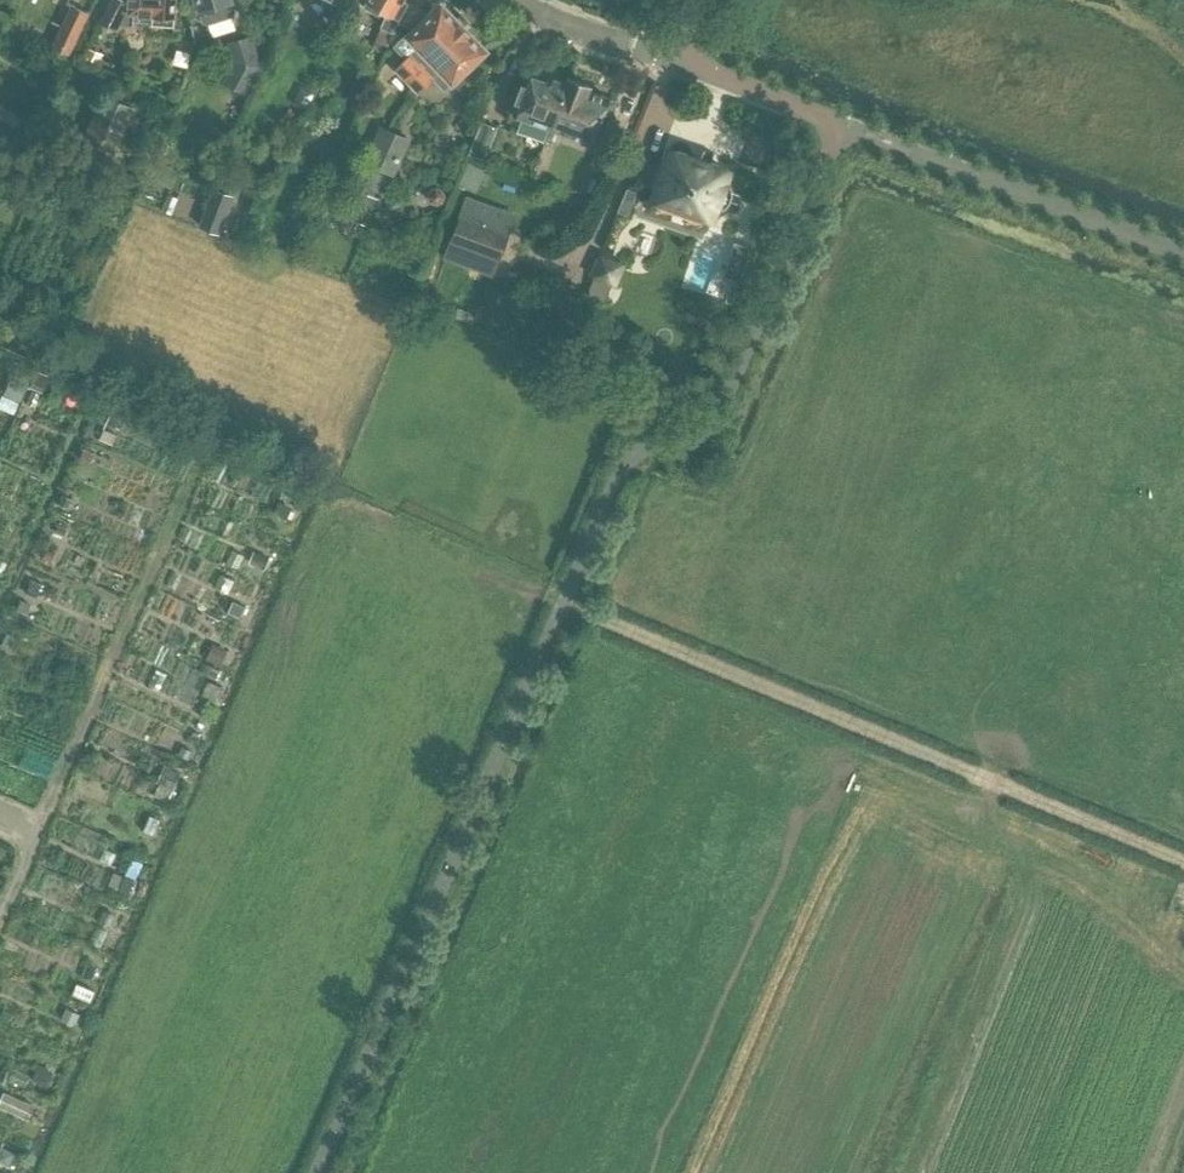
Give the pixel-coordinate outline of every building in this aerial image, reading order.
[(127,0),(110,0),(100,21),(118,30),(122,21),(152,23),(151,24),(176,26),(177,17),(175,17),(177,0),(130,0),(129,1),(127,0)] [(232,0),(198,0),(202,12),(233,2),(232,0)] [(333,7),(344,12),(348,2),(349,2),(350,0),(337,0),(333,7)] [(383,27),(376,44),(385,49),(397,21),(398,21),(406,1),(403,0),(367,0),(364,6),(381,15),(382,12),(386,14),(381,26),(383,27)] [(406,58),(395,68),(413,87),(414,86),(408,80),(465,24),(442,0),(441,0),(427,14),(420,7),(408,2),(406,1),(398,21),(411,27),(404,34),(405,35),(404,36),(394,46),(406,58)] [(53,46),(49,44),(38,68),(60,77),(90,12),(72,3),(53,46)] [(408,80),(414,86),(413,87),(419,93),(424,88),(426,88),(431,83),(431,81),(434,78),(445,90),(452,84),(489,48),(465,24),(408,80)] [(227,42),(233,63),(224,82),(245,94),(261,65),(252,36),(227,42)] [(532,74),(529,84),(522,82),(516,101),(522,103),(517,117),(549,129),(566,81),(549,75),(547,80),(532,74)] [(568,76),(566,81),(549,129),(592,144),(602,116),(611,119),(617,101),(608,98),(608,97),(589,91),(592,84),(568,76)] [(106,95),(85,139),(70,173),(99,186),(135,108),(106,95)] [(0,106),(0,129),(19,138),(28,121),(0,106)] [(495,126),(482,120),(469,154),(486,160),(496,133),(499,127),(495,126)] [(364,162),(395,176),(412,138),(381,124),(364,162)] [(654,183),(657,190),(655,196),(713,217),(717,205),(721,207),(724,208),(731,202),(734,192),(733,184),(729,183),(726,181),(729,171),(670,151),(668,157),(663,160),(654,183)] [(790,181),(800,185),(805,171),(795,167),(790,181)] [(365,189),(375,194),(376,193),(380,194),(387,176),(367,168),(360,185),(366,188),(365,189)] [(213,188),(199,226),(221,234),(235,196),(213,188)] [(364,191),(357,188),(345,217),(367,226),(378,199),(374,197),(375,194),(365,189),(364,191)] [(469,197),(447,256),(492,273),(498,258),(501,259),(517,214),(469,197)] [(600,254),(596,264),(592,273),(617,285),(625,264),(600,254)] [(167,765),(159,786),(173,791),(181,770),(167,765)] [(35,1097),(2,1090),(0,1099),(0,1108),(31,1115),(35,1097)]
